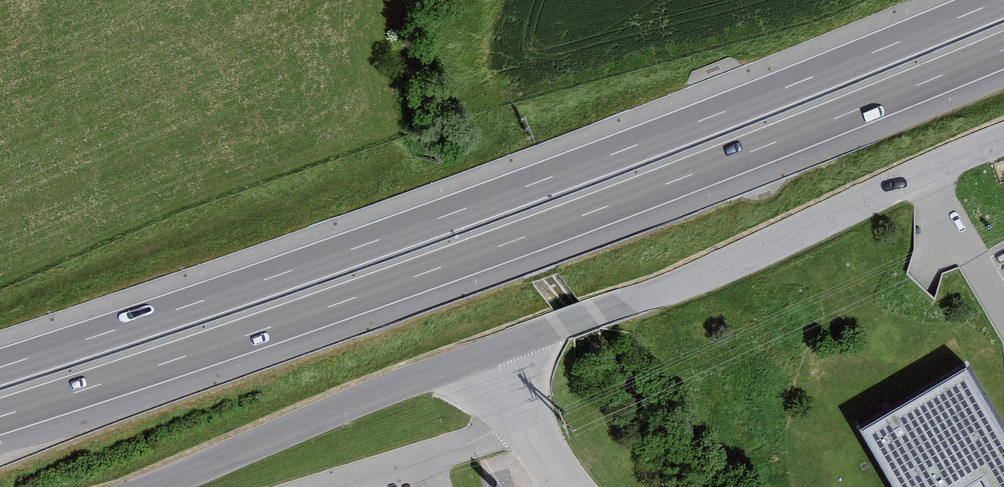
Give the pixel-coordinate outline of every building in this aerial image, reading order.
[(968,374),(863,435),(894,486),(1003,486),(1003,436),(968,374)]
